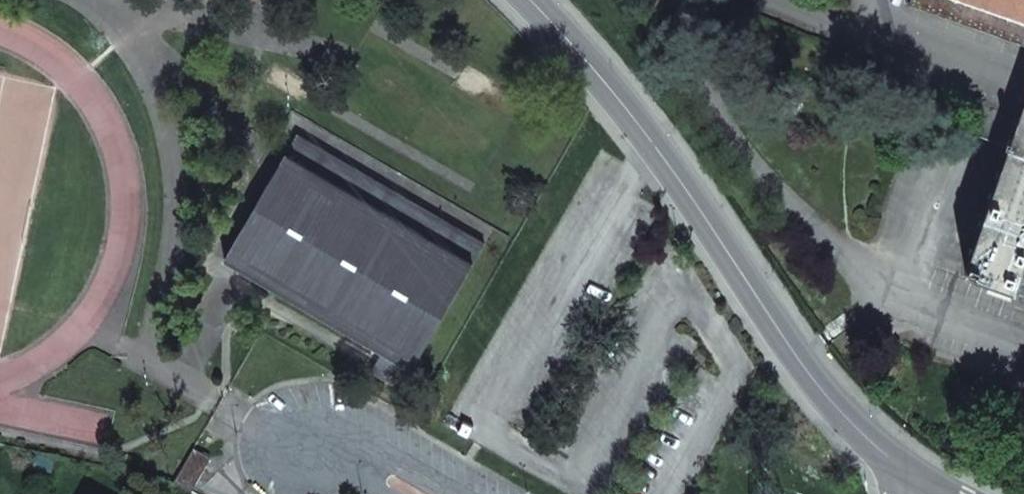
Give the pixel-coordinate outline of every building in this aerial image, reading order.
[(908,5),(1023,45),(1023,0),(910,0),(908,5)] [(1018,117),(1009,145),(965,270),(1015,288),(1023,263),(1023,101),(1018,117)] [(296,135),(223,260),(393,359),(382,378),(400,389),(484,244),(296,135)] [(174,485),(190,493),(191,493),(209,461),(193,452),(174,485)]
